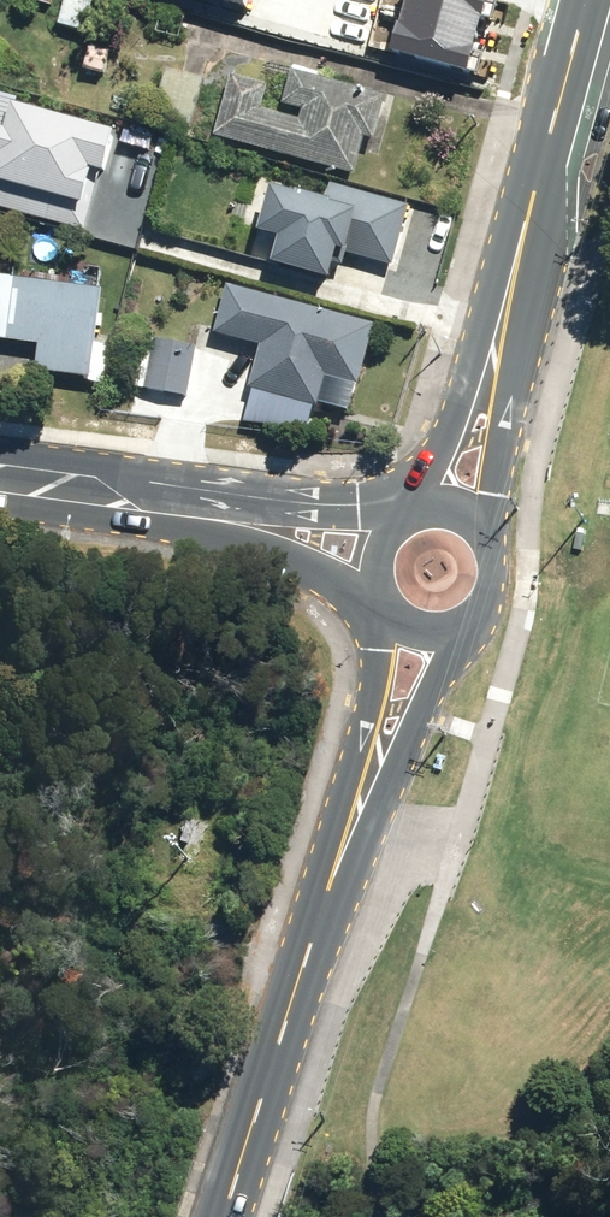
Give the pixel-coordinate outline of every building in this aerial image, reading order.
[(81,0),(63,0),(55,31),(81,38),(91,3),(81,0)] [(221,22),(381,64),(394,18),(324,0),(227,0),(221,22)] [(407,12),(459,26),(466,0),(410,0),(407,12)] [(263,90),(225,80),(208,142),(348,179),(358,144),(369,147),(382,101),(285,75),(276,111),(298,117),(296,124),(256,114),(263,90)] [(388,214),(299,192),(279,275),(368,297),(388,214)] [(104,340),(110,284),(0,273),(0,334),(46,339),(42,372),(99,378),(99,381),(114,383),(119,342),(104,340)] [(253,352),(240,424),(303,435),(308,406),(340,415),(362,335),(218,295),(211,339),(253,352)] [(202,345),(157,336),(148,387),(193,395),(202,345)]
